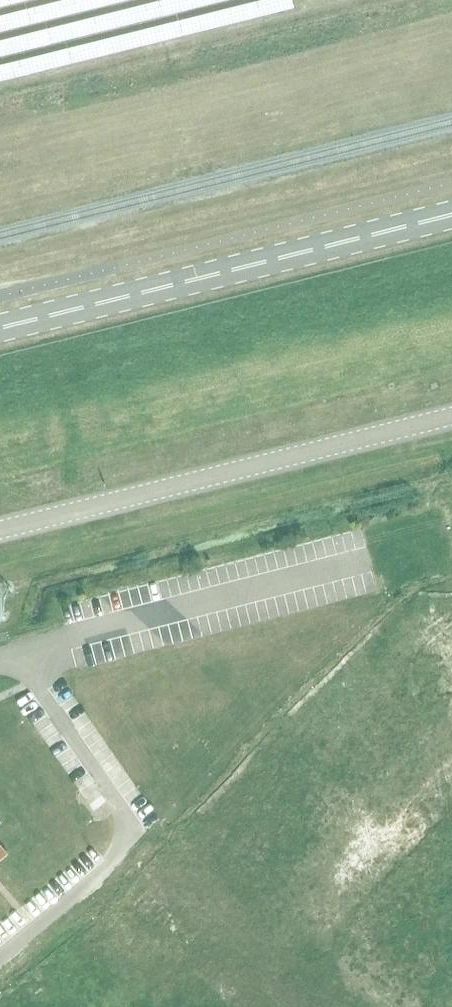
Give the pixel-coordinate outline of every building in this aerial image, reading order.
[(442,996),(451,1004),(451,982),(442,996)]
